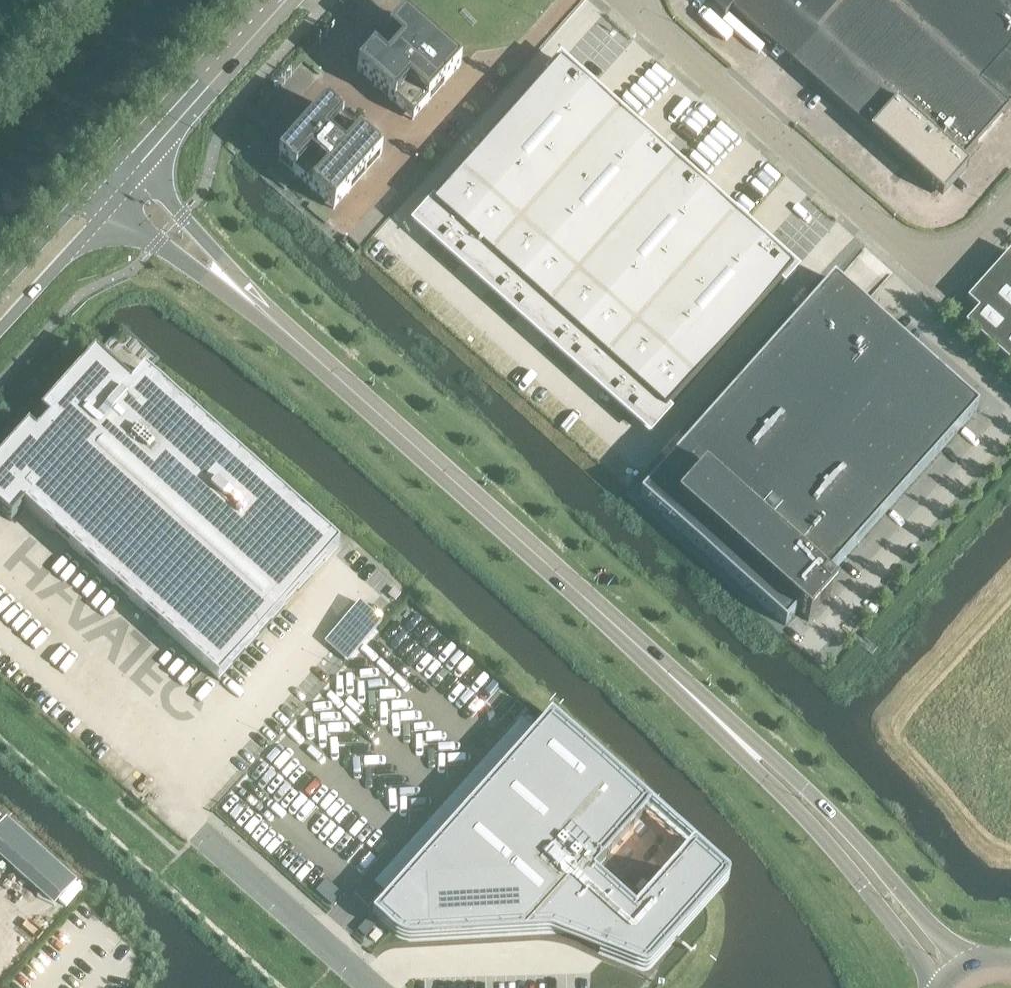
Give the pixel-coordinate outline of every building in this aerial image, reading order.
[(725,18),(731,11),(771,46),(772,45),(765,39),(790,10),(842,57),(817,85),(809,79),(809,80),(942,199),(969,169),(961,162),(1010,107),(1010,0),(705,0),(725,18)] [(404,18),(357,72),(413,122),(460,68),(404,18)] [(435,204),(420,221),(443,243),(441,245),(453,256),(456,253),(501,294),(498,296),(511,307),(513,305),(559,345),(556,348),(568,359),(571,356),(616,396),(613,399),(626,410),(628,407),(652,429),(667,411),(782,283),(782,284),(794,271),(769,248),(768,249),(699,187),(700,186),(653,145),(652,146),(585,86),(586,85),(561,62),(549,75),(549,76),(435,204)] [(325,108),(278,161),(334,211),(381,158),(325,108)] [(967,302),(977,312),(965,326),(1010,367),(1010,253),(967,302)] [(978,410),(834,281),(641,497),(785,626),(797,612),(808,622),(836,591),(825,581),(978,410)] [(339,547),(145,372),(132,387),(95,354),(40,416),(48,423),(36,436),(29,429),(0,461),(0,514),(11,523),(25,508),(218,681),(339,547)] [(550,717),(373,915),(394,934),(401,938),(408,940),(416,940),(551,933),(576,932),(600,952),(642,969),(646,969),(650,967),(728,879),(728,877),(692,845),(635,909),(594,872),(651,807),(550,717)] [(0,826),(0,858),(54,907),(76,882),(6,819),(0,826)]
